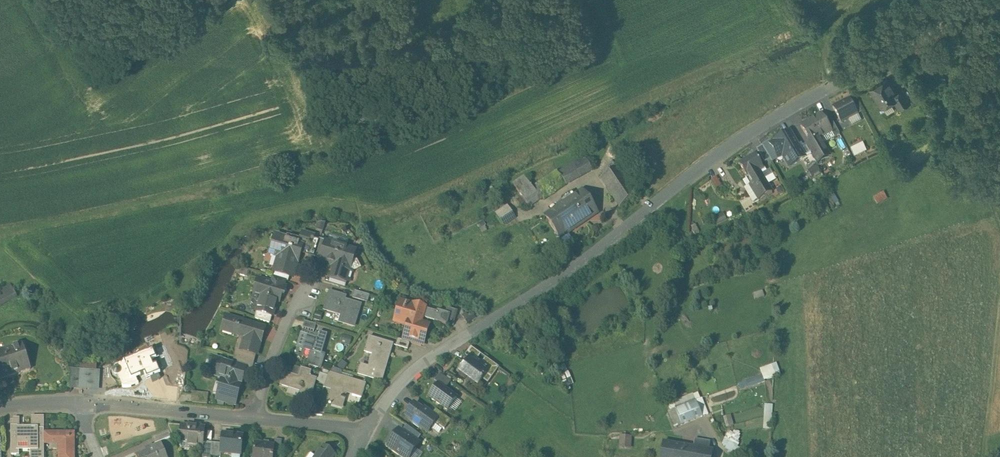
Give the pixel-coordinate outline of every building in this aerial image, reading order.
[(887,79),(870,89),(876,99),(876,100),(876,102),(877,103),(878,105),(880,106),(881,108),(883,107),(883,106),(884,106),(886,106),(887,105),(888,104),(889,103),(893,100),(898,97),(896,94),(887,79)] [(902,90),(896,94),(898,97),(893,100),(899,109),(910,103),(902,90)] [(849,98),(833,107),(841,122),(857,113),(849,98)] [(821,114),(801,126),(811,143),(813,146),(814,145),(819,154),(813,158),(815,162),(829,154),(819,138),(831,131),(826,121),(821,114)] [(839,134),(831,118),(826,121),(831,131),(834,137),(839,134)] [(772,144),(770,145),(777,156),(778,158),(782,156),(789,167),(805,158),(790,133),(772,144)] [(770,141),(762,145),(762,146),(770,159),(771,160),(777,156),(770,145),(772,144),(770,141)] [(862,141),(848,149),(853,157),(866,150),(862,141)] [(813,146),(811,143),(806,146),(810,153),(813,158),(819,154),(814,145),(813,146)] [(762,146),(756,149),(764,163),(770,159),(762,146)] [(813,158),(810,153),(805,157),(805,158),(804,159),(808,166),(815,162),(813,158)] [(763,168),(754,154),(739,164),(747,178),(759,170),(763,168)] [(583,156),(563,168),(571,182),(591,169),(583,156)] [(818,164),(809,168),(811,174),(821,171),(818,164)] [(510,182),(526,208),(542,199),(543,200),(566,186),(557,170),(536,182),(533,177),(527,180),(523,175),(510,182)] [(772,191),(759,170),(748,177),(752,183),(749,185),(758,200),(772,191)] [(634,195),(610,171),(594,187),(618,210),(634,195)] [(728,180),(722,171),(717,175),(722,184),(728,180)] [(580,189),(543,214),(543,215),(559,240),(597,214),(580,189)] [(874,195),(877,203),(888,197),(884,190),(874,195)] [(515,218),(502,197),(498,200),(493,203),(495,207),(492,209),(503,226),(512,220),(515,218)] [(325,229),(326,221),(318,220),(317,228),(325,229)] [(311,246),(276,236),(271,252),(280,255),(275,272),(290,276),(292,277),(299,252),(315,257),(320,242),(313,240),(311,246)] [(355,251),(326,242),(325,243),(320,242),(315,257),(334,262),(334,260),(339,261),(336,270),(334,270),(332,277),(346,281),(355,251)] [(290,276),(275,272),(273,277),(275,278),(286,281),(288,282),(290,276)] [(30,276),(23,280),(29,290),(36,286),(30,276)] [(286,281),(275,278),(274,284),(281,286),(281,287),(284,288),(284,287),(286,281)] [(274,284),(258,279),(254,295),(250,308),(251,309),(252,308),(257,309),(257,312),(258,312),(271,316),(272,316),(276,303),(279,304),(282,294),(279,294),(281,287),(281,286),(274,284)] [(23,280),(11,286),(16,297),(29,290),(23,280)] [(0,292),(0,306),(16,297),(11,286),(0,292)] [(370,295),(355,291),(353,297),(368,302),(370,295)] [(345,297),(330,292),(325,310),(338,314),(339,311),(343,312),(340,322),(354,326),(360,305),(351,302),(351,305),(343,303),(345,297)] [(425,310),(413,307),(414,305),(400,301),(394,321),(407,325),(404,335),(412,337),(422,340),(424,341),(427,330),(419,327),(425,310)] [(457,310),(447,307),(445,313),(450,314),(449,320),(454,321),(457,310)] [(445,313),(437,310),(434,321),(447,325),(449,320),(450,314),(445,313)] [(271,316),(258,312),(255,319),(269,323),(271,316)] [(265,328),(249,323),(249,326),(242,324),(243,321),(226,316),(222,331),(239,336),(240,333),(246,335),(243,344),(239,343),(237,349),(255,355),(257,355),(257,354),(255,354),(261,335),(263,335),(265,328)] [(316,324),(305,321),(303,327),(314,331),(316,324)] [(318,338),(301,333),(297,347),(313,352),(310,364),(321,368),(325,355),(322,354),(328,334),(319,332),(318,338)] [(393,344),(369,337),(364,352),(372,355),(369,367),(361,365),(358,375),(382,382),(393,344)] [(422,340),(412,337),(410,343),(421,346),(422,340)] [(402,340),(397,339),(395,346),(407,349),(409,342),(402,340)] [(172,342),(157,348),(156,348),(157,351),(152,353),(151,350),(132,358),(140,376),(163,366),(164,368),(181,361),(172,342)] [(31,368),(22,343),(0,351),(0,378),(31,368)] [(471,355),(477,359),(478,359),(481,354),(471,346),(467,352),(471,355)] [(255,355),(237,349),(235,356),(253,361),(255,355)] [(477,359),(471,355),(469,357),(480,365),(482,362),(478,359),(477,359)] [(253,361),(235,356),(234,360),(238,361),(237,364),(247,367),(251,368),(253,361)] [(480,365),(469,357),(459,371),(483,389),(499,367),(491,361),(488,366),(482,362),(480,365)] [(486,357),(482,362),(488,366),(491,361),(486,357)] [(132,358),(115,366),(115,368),(114,369),(113,371),(114,372),(114,374),(116,374),(117,375),(118,375),(123,386),(123,387),(126,387),(130,387),(133,386),(136,385),(139,383),(136,378),(140,376),(132,358)] [(237,366),(216,359),(212,374),(224,378),(219,395),(235,399),(238,392),(239,392),(242,382),(241,382),(243,373),(245,374),(247,367),(237,364),(237,366)] [(322,370),(328,374),(334,367),(328,363),(322,370)] [(305,367),(313,369),(311,375),(318,377),(321,368),(306,364),(305,367)] [(738,385),(740,390),(748,387),(749,389),(764,383),(763,380),(780,374),(776,364),(761,370),(763,375),(738,385)] [(312,371),(301,367),(299,373),(310,376),(312,371)] [(80,370),(72,370),(71,385),(79,385),(80,376),(80,370)] [(98,371),(80,370),(80,376),(87,376),(86,389),(87,385),(96,386),(97,387),(98,371)] [(310,376),(299,373),(298,377),(284,372),(280,385),(300,391),(298,399),(309,403),(317,378),(310,376)] [(366,383),(330,373),(328,375),(324,388),(326,384),(333,386),(328,402),(341,406),(343,399),(345,399),(345,398),(344,397),(346,390),(353,393),(352,395),(362,398),(366,383)] [(87,376),(80,376),(79,385),(79,389),(86,389),(87,376)] [(456,397),(438,384),(429,396),(447,409),(456,397)] [(208,396),(193,395),(192,402),(207,404),(208,396)] [(702,398),(675,409),(682,424),(708,414),(702,398)] [(423,410),(414,404),(407,414),(414,419),(412,421),(413,421),(412,422),(419,427),(419,426),(427,432),(435,422),(437,418),(432,414),(429,412),(428,414),(423,410)] [(772,406),(765,405),(763,429),(771,430),(772,406)] [(450,420),(436,409),(432,414),(437,418),(435,422),(444,428),(445,428),(444,427),(449,420),(450,421),(450,420)] [(675,409),(669,411),(675,427),(682,424),(675,409)] [(11,420),(11,456),(13,456),(13,455),(20,455),(20,451),(31,451),(31,456),(45,456),(44,416),(31,416),(31,425),(20,425),(20,417),(13,417),(13,420),(11,420)] [(181,426),(168,424),(168,427),(169,431),(172,437),(180,438),(181,426)] [(196,427),(181,426),(181,425),(180,438),(179,440),(188,441),(187,445),(203,447),(205,428),(196,427)] [(406,425),(402,432),(417,441),(421,435),(406,425)] [(735,451),(743,433),(731,427),(723,446),(735,451)] [(399,430),(388,446),(404,456),(409,456),(414,450),(419,443),(417,441),(402,432),(399,430)] [(169,431),(152,438),(155,444),(172,437),(169,431)] [(44,433),(45,444),(60,444),(60,456),(75,456),(75,433),(44,433)] [(243,436),(223,433),(222,443),(222,444),(221,452),(233,454),(234,452),(240,453),(240,454),(241,454),(243,436)] [(631,433),(618,433),(618,448),(631,448),(631,433)] [(714,440),(696,437),(695,447),(713,450),(714,440)] [(206,442),(204,456),(211,456),(211,455),(213,442),(206,442)] [(222,443),(213,442),(211,455),(219,456),(220,444),(222,444),(222,443)] [(255,442),(253,456),(274,456),(274,451),(275,444),(255,442)] [(663,442),(661,456),(712,456),(713,450),(695,447),(663,442)] [(152,447),(154,449),(148,452),(137,456),(136,455),(137,456),(167,456),(161,443),(152,447)] [(315,456),(333,456),(335,454),(324,445),(315,456)]
